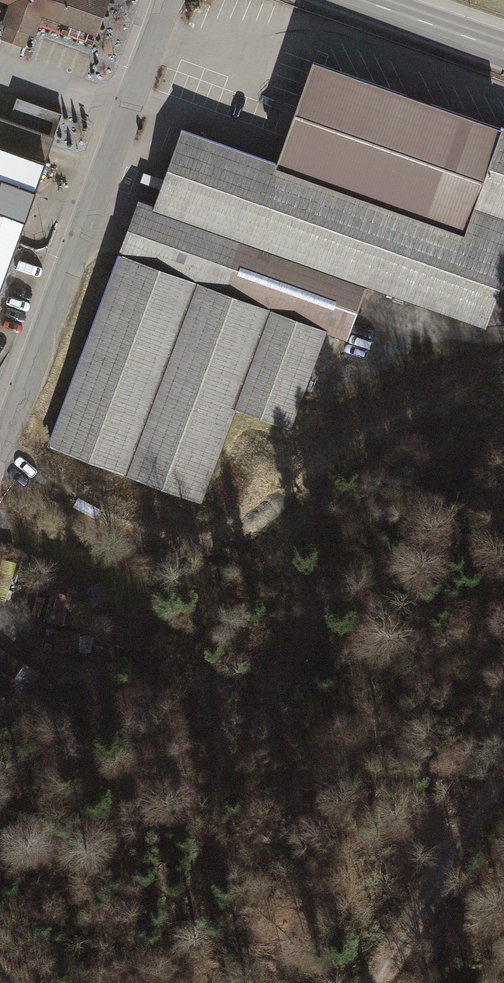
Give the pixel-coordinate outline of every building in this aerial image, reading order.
[(4,13),(0,23),(0,24),(5,26),(0,39),(12,44),(29,0),(0,0),(0,11),(4,13)] [(12,44),(23,48),(28,36),(34,38),(39,25),(92,45),(109,0),(29,0),(12,44)] [(155,209),(370,285),(486,327),(503,279),(503,130),(318,63),(290,142),(281,166),(183,131),(155,209)] [(27,218),(64,115),(16,98),(7,121),(0,119),(0,209),(27,218)] [(349,344),(370,285),(155,209),(137,203),(50,446),(202,500),(234,411),(291,431),(326,336),(349,344)] [(27,218),(0,209),(0,294),(27,218)] [(2,560),(0,568),(0,602),(6,603),(17,564),(2,560)] [(102,583),(87,589),(96,608),(110,601),(102,583)] [(71,598),(52,591),(43,620),(62,626),(71,598)] [(81,632),(55,632),(54,661),(80,661),(81,632)] [(20,682),(12,676),(22,662),(2,648),(0,652),(0,703),(4,706),(20,682)]
